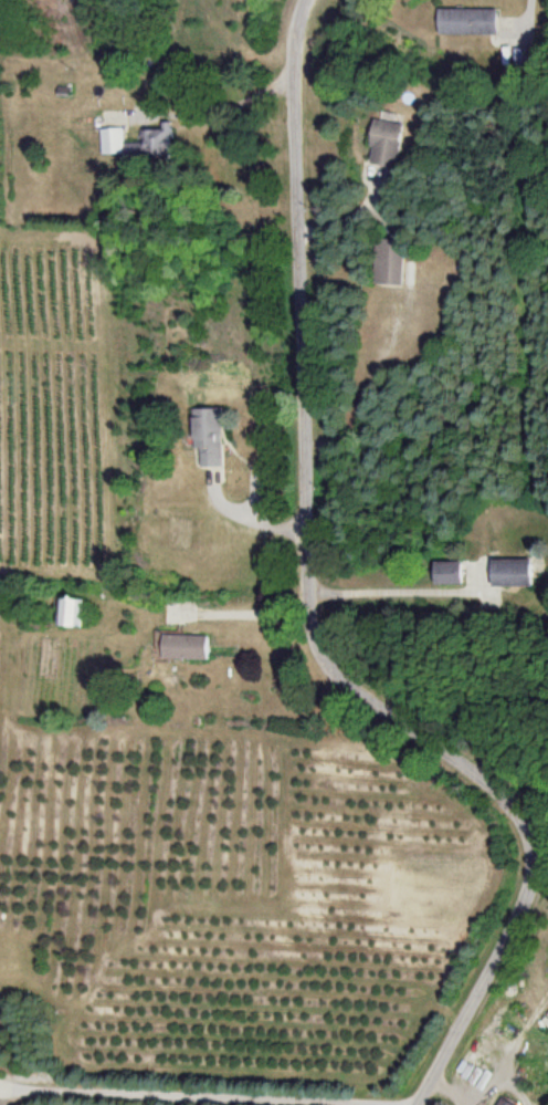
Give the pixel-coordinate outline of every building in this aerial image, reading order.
[(502,37),(502,12),(441,12),(441,37),(502,37)] [(382,165),(408,169),(414,125),(388,122),(382,165)] [(122,131),(100,132),(101,161),(172,158),(171,131),(142,133),(143,146),(122,147),(122,131)] [(406,285),(406,241),(378,241),(378,285),(406,285)] [(227,410),(199,410),(199,469),(227,469),(227,410)] [(537,561),(499,561),(499,589),(537,589),(537,561)] [(436,564),(436,587),(467,587),(467,564),(436,564)] [(86,629),(86,600),(64,600),(64,629),(86,629)] [(165,663),(213,663),(213,636),(165,636),(165,663)]
